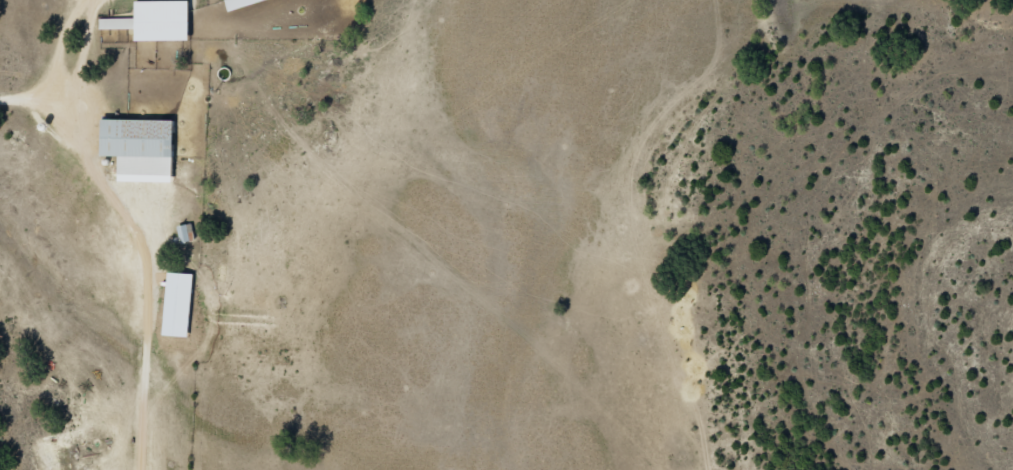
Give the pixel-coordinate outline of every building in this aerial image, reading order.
[(99,26),(134,26),(134,17),(99,17),(99,26)] [(174,174),(174,118),(98,118),(97,155),(115,155),(115,174),(174,174)] [(181,241),(193,236),(188,221),(176,225),(181,241)]
